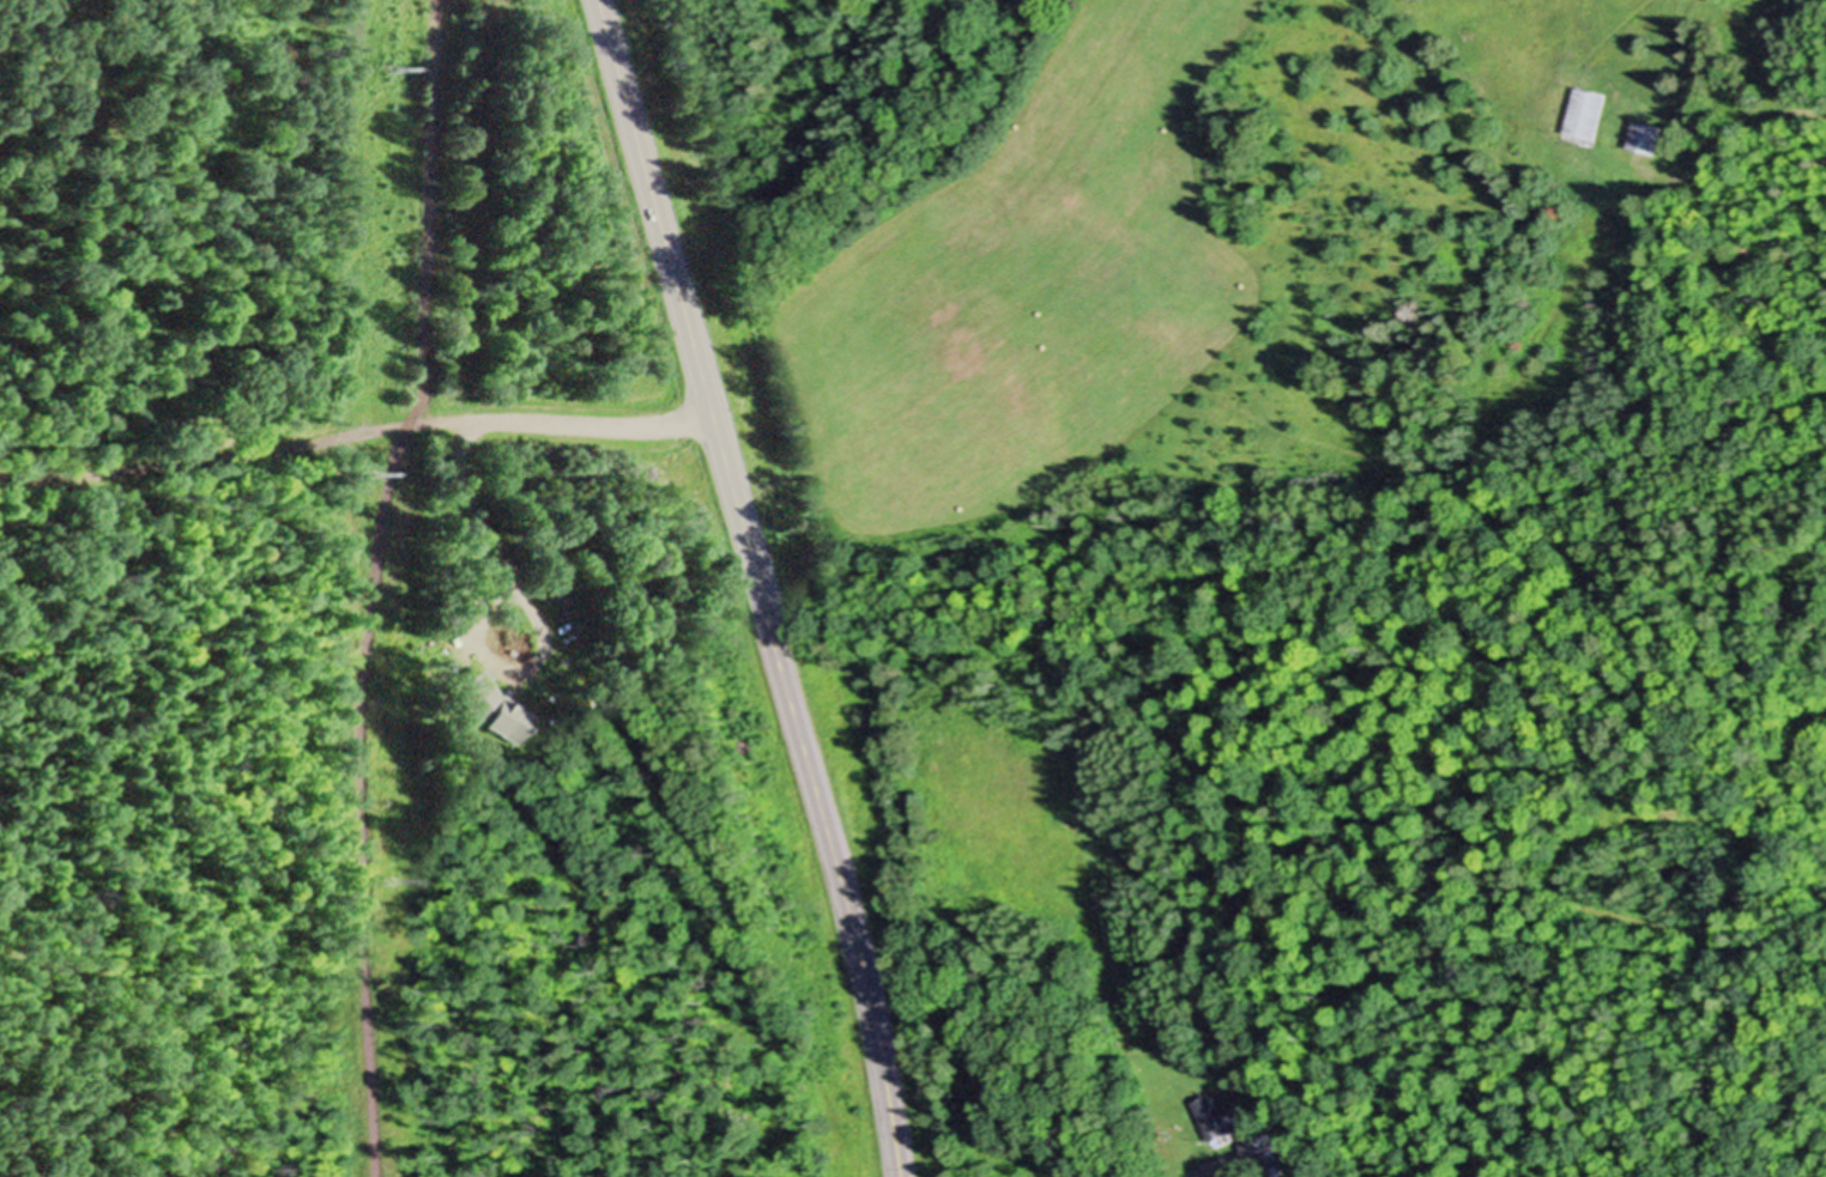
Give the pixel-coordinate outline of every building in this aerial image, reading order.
[(1609,93),(1579,86),(1569,134),(1599,141),(1609,93)] [(1667,126),(1640,118),(1631,147),(1658,155),(1667,126)] [(1192,1102),(1209,1143),(1251,1126),(1240,1101),(1218,1110),(1212,1094),(1192,1102)] [(1273,1131),(1241,1138),(1250,1176),(1283,1176),(1273,1131)]
